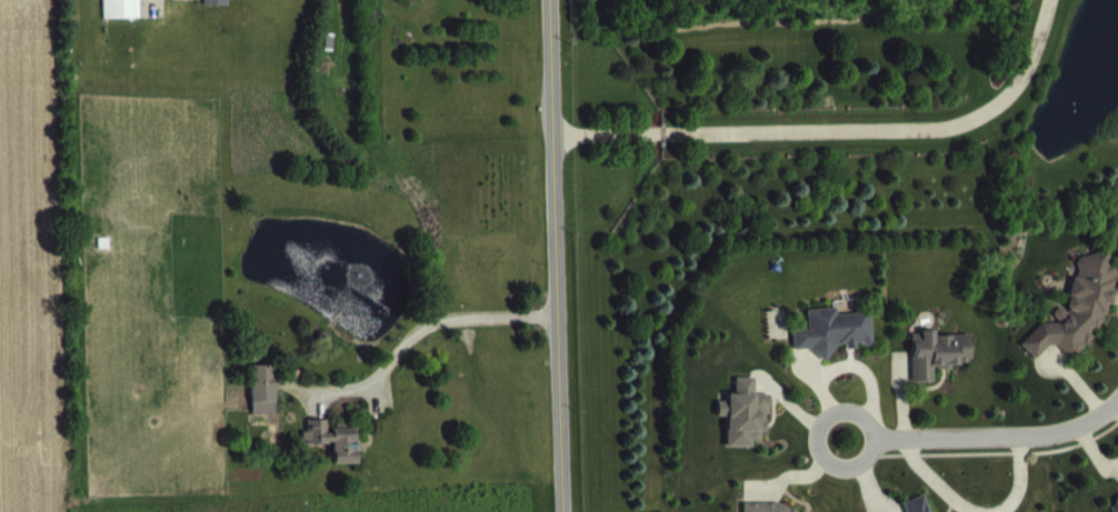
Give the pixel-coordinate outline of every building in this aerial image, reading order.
[(106,36),(142,35),(141,0),(105,0),(106,36)] [(231,0),(183,0),(183,14),(231,14),(231,0)] [(1077,293),(1076,293),(1069,321),(1071,327),(1059,324),(1057,332),(1060,338),(1053,341),(1037,336),(1029,364),(1033,374),(1056,364),(1078,370),(1085,367),(1087,360),(1097,356),(1094,348),(1106,343),(1117,303),(1115,299),(1117,289),(1117,287),(1114,277),(1114,276),(1110,267),(1105,265),(1082,275),(1077,293)] [(872,329),(839,332),(838,325),(809,327),(810,345),(794,346),(796,371),(836,368),(835,362),(847,361),(848,366),(858,366),(857,362),(875,361),(872,329)] [(973,351),(937,352),(937,348),(914,349),(915,399),(936,398),(936,385),(954,385),(954,379),(974,379),(973,351)] [(249,360),(274,360),(274,409),(248,409),(249,360)] [(728,463),(754,464),(754,457),(768,457),(768,411),(756,411),(757,394),(737,394),(737,411),(730,411),(730,418),(719,418),(719,433),(729,433),(728,463)] [(305,415),(326,415),(326,429),(330,429),(330,423),(353,424),(353,460),(331,460),(331,439),(322,439),(322,441),(303,441),(305,415)] [(305,462),(335,461),(335,481),(361,480),(360,445),(329,446),(328,437),(305,438),(305,462)]
